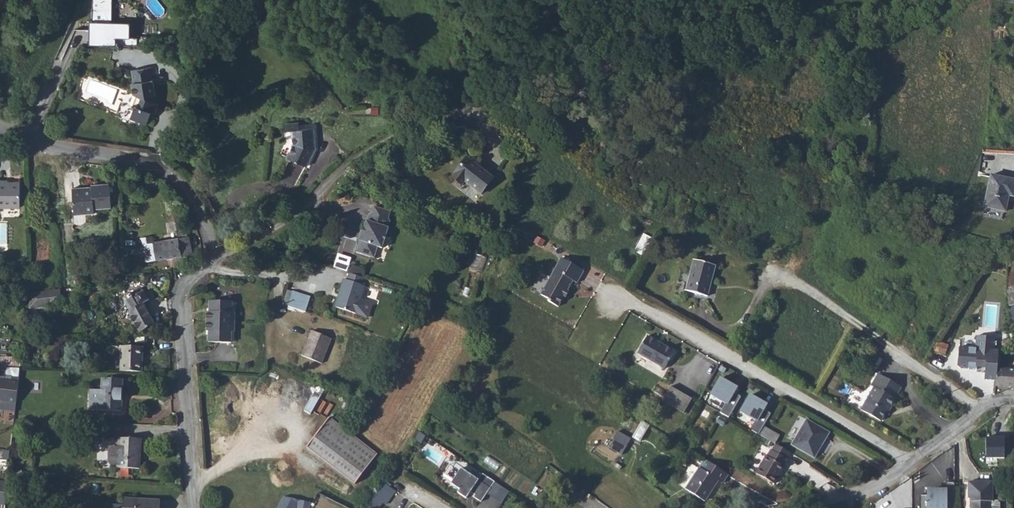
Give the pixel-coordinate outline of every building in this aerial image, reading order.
[(130,21),(112,21),(112,0),(93,0),(92,21),(89,21),(89,44),(116,44),(116,36),(130,37),(130,21)] [(935,27),(928,31),(930,36),(938,33),(935,27)] [(152,79),(152,75),(150,66),(132,70),(134,82),(133,83),(135,95),(137,96),(133,107),(135,108),(132,114),(135,118),(147,123),(152,112),(154,112),(158,101),(154,79),(152,79)] [(280,136),(288,136),(295,135),(295,127),(279,128),(280,136)] [(302,173),(311,154),(310,134),(295,135),(288,136),(290,151),(283,164),(302,173)] [(468,179),(484,192),(496,177),(470,156),(454,175),(464,183),(468,179)] [(986,208),(1008,212),(1011,196),(1013,196),(1013,178),(991,175),(986,208)] [(22,212),(22,188),(9,189),(9,185),(0,185),(0,212),(22,212)] [(96,188),(76,189),(77,215),(97,214),(97,210),(115,210),(114,186),(96,187),(96,188)] [(396,211),(377,204),(372,219),(370,219),(367,229),(368,230),(366,237),(364,237),(360,249),(377,255),(381,244),(386,246),(393,226),(391,225),(396,211)] [(187,240),(183,214),(173,215),(174,226),(180,225),(183,242),(174,243),(173,240),(162,242),(163,245),(156,246),(155,240),(146,242),(149,263),(156,262),(167,260),(167,261),(192,256),(193,255),(190,239),(187,240)] [(471,266),(483,271),(488,257),(476,253),(471,266)] [(560,302),(565,292),(569,286),(574,277),(578,280),(585,268),(563,255),(543,291),(551,295),(550,297),(560,302)] [(716,262),(695,257),(687,289),(708,294),(716,262)] [(1002,268),(1013,312),(1013,265),(1002,268)] [(368,277),(354,272),(351,278),(348,277),(339,304),(359,311),(371,315),(376,302),(364,298),(369,284),(366,283),(368,277)] [(291,303),(309,309),(314,295),(296,289),(291,303)] [(131,311),(134,317),(142,333),(158,325),(147,304),(153,301),(149,292),(143,295),(141,291),(138,292),(127,298),(133,310),(131,311)] [(64,294),(29,295),(30,311),(65,310),(64,294)] [(212,316),(240,316),(239,306),(236,306),(236,295),(214,295),(214,306),(211,306),(212,316)] [(240,325),(240,316),(212,316),(212,325),(215,325),(215,336),(237,336),(237,325),(240,325)] [(335,335),(315,327),(305,352),(325,360),(335,335)] [(678,351),(651,336),(642,354),(668,369),(678,351)] [(986,380),(997,381),(997,370),(1000,351),(995,351),(995,347),(997,347),(998,343),(995,343),(996,338),(978,337),(977,350),(960,348),(958,368),(962,369),(978,370),(978,368),(987,369),(986,380)] [(933,342),(931,351),(944,355),(947,346),(933,342)] [(0,343),(0,353),(15,353),(15,343),(0,343)] [(125,347),(125,374),(146,374),(146,347),(125,347)] [(5,376),(19,378),(21,357),(0,355),(0,366),(6,367),(5,376)] [(875,385),(862,407),(882,418),(890,404),(892,405),(897,396),(896,396),(903,383),(880,370),(873,383),(875,385)] [(1013,388),(1013,370),(997,370),(997,381),(997,388),(1013,388)] [(721,411),(731,415),(735,408),(742,396),(736,392),(739,386),(721,376),(711,394),(727,403),(721,411)] [(17,403),(19,381),(0,379),(0,400),(17,403)] [(108,409),(108,412),(128,413),(129,381),(109,381),(108,390),(108,409)] [(303,409),(314,391),(308,387),(297,406),(303,409)] [(675,387),(667,401),(688,413),(696,399),(675,387)] [(751,429),(760,433),(765,426),(772,414),(766,410),(768,404),(751,394),(741,411),(756,421),(751,429)] [(359,482),(382,452),(333,414),(310,444),(359,482)] [(808,416),(794,442),(817,455),(831,429),(808,416)] [(765,426),(760,433),(776,444),(778,445),(783,437),(765,426)] [(610,447),(623,454),(632,438),(618,430),(610,447)] [(118,447),(115,450),(115,463),(118,466),(124,466),(124,468),(146,469),(147,437),(124,437),(124,447),(118,447)] [(446,446),(434,438),(430,445),(442,453),(446,446)] [(986,461),(1005,461),(1006,440),(986,440),(986,461)] [(786,459),(790,452),(778,445),(776,444),(772,450),(786,459)] [(783,465),(786,459),(772,450),(769,456),(767,456),(757,473),(774,483),(785,466),(783,465)] [(721,480),(726,470),(705,458),(700,467),(698,466),(685,488),(705,500),(718,478),(721,480)] [(498,480),(486,472),(481,478),(464,467),(454,482),(463,488),(460,491),(469,497),(474,490),(478,493),(476,495),(484,500),(498,480)] [(972,488),(973,504),(976,507),(1004,507),(1001,507),(998,506),(997,487),(972,488)] [(308,495),(299,494),(290,492),(280,506),(283,507),(289,507),(291,505),(295,507),(298,507),(308,495)] [(368,506),(372,507),(381,507),(388,499),(378,492),(368,506)] [(925,507),(959,507),(959,493),(951,493),(952,500),(939,500),(939,502),(933,502),(933,506),(925,506),(925,507)]
